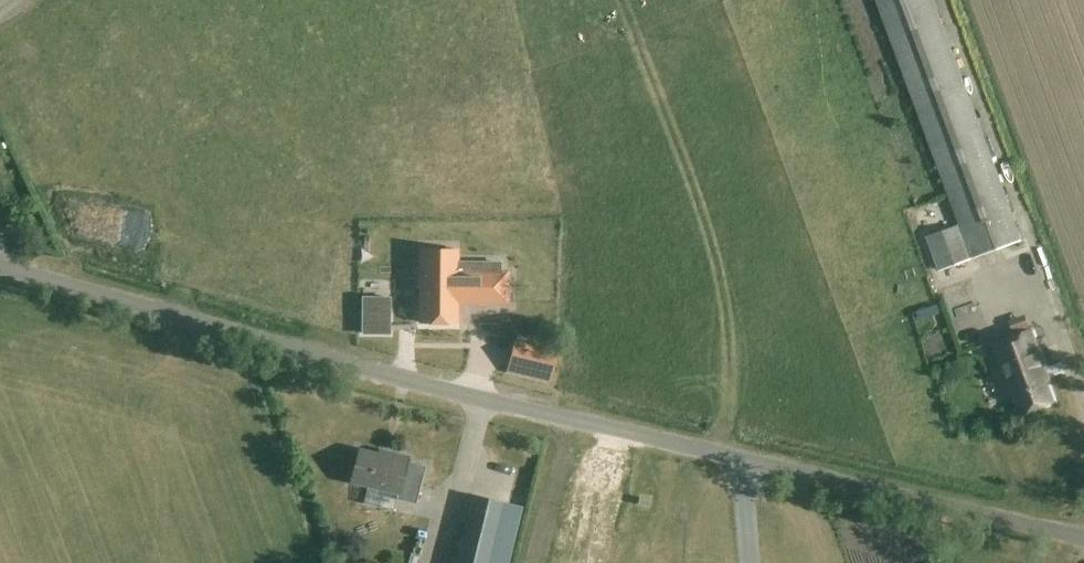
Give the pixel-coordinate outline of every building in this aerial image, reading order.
[(940,271),(1024,241),(935,0),(876,0),(959,225),(927,237),(940,271)] [(506,274),(480,274),(456,274),(456,260),(461,260),(460,241),(436,241),(436,230),(404,230),(404,249),(428,249),(428,262),(424,262),(424,330),(455,330),(455,302),(506,302),(506,274)] [(389,298),(363,297),(363,333),(389,333),(389,298)] [(1027,329),(994,341),(1021,415),(1054,403),(1027,329)] [(545,350),(538,377),(549,380),(555,352),(545,350)] [(377,454),(358,449),(350,482),(400,494),(409,457),(378,450),(377,454)] [(610,486),(577,478),(558,562),(593,562),(610,486)] [(506,503),(469,494),(464,516),(468,517),(459,554),(458,556),(454,555),(452,562),(491,562),(506,503)] [(638,496),(637,503),(647,506),(649,499),(638,496)]
